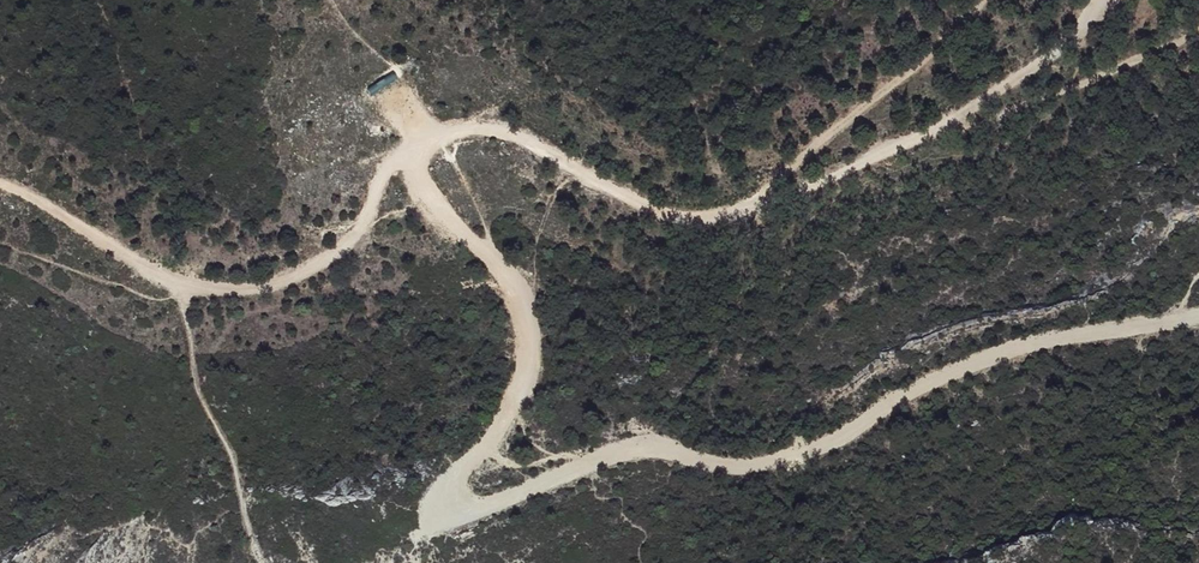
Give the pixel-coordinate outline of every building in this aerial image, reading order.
[(394,70),(367,86),(371,93),(398,76),(394,70)]
